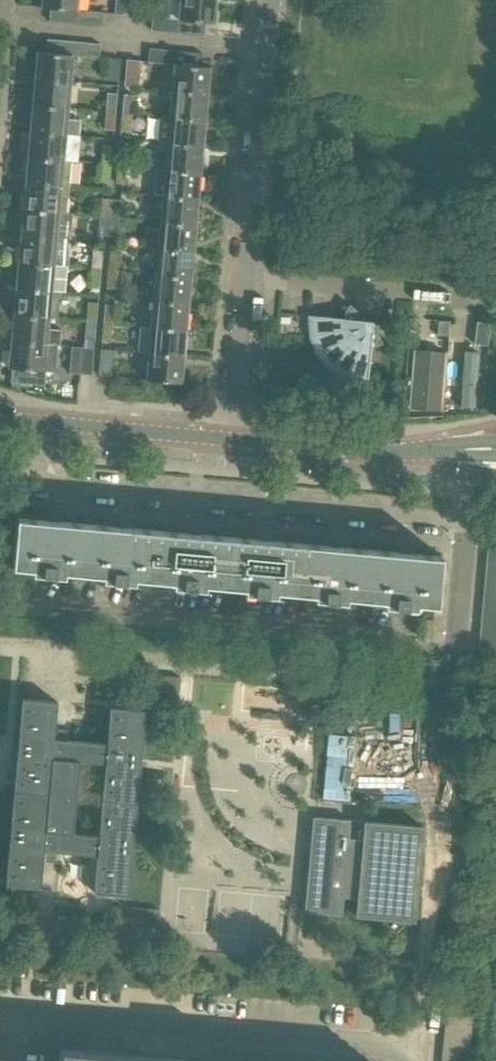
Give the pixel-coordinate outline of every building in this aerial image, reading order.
[(50,8),(76,10),(76,9),(77,0),(42,0),(42,6),(41,6),(41,8),(50,8)] [(115,13),(115,14),(124,15),(125,0),(116,0),(115,13)] [(140,17),(141,0),(132,0),(131,15),(140,17)] [(178,19),(205,22),(214,23),(214,21),(213,21),(215,5),(216,6),(217,0),(180,0),(178,19)] [(49,21),(75,23),(76,10),(50,8),(49,21)] [(76,10),(75,23),(101,25),(103,12),(76,9),(76,10)] [(151,30),(177,32),(178,19),(152,17),(151,30)] [(178,19),(177,32),(204,35),(205,22),(178,19)] [(47,40),(45,52),(72,55),(73,42),(47,40)] [(99,44),(73,42),(72,55),(98,58),(99,44)] [(148,62),(174,65),(174,64),(175,51),(149,49),(148,62)] [(35,69),(34,79),(70,82),(72,55),(45,52),(37,51),(37,53),(36,69),(35,69)] [(174,65),(172,91),(208,94),(209,84),(208,84),(209,68),(210,68),(210,67),(201,66),(202,54),(175,51),(174,64),(174,65)] [(104,80),(118,81),(120,59),(106,58),(104,80)] [(125,78),(134,79),(136,61),(126,60),(125,78)] [(34,88),(33,106),(67,108),(70,82),(34,79),(33,88),(34,88)] [(172,91),(170,117),(204,120),(206,104),(207,104),(208,94),(172,91)] [(107,93),(105,112),(115,112),(117,94),(107,93)] [(123,95),(121,113),(131,114),(133,96),(123,95)] [(30,121),(29,131),(65,134),(78,135),(80,119),(67,117),(67,108),(33,106),(31,121),(30,121)] [(115,112),(105,112),(103,130),(113,131),(115,112)] [(131,114),(121,113),(120,131),(130,132),(131,114)] [(170,117),(167,143),(203,146),(204,137),(203,137),(204,120),(170,117)] [(30,141),(28,158),(63,161),(63,160),(77,161),(80,136),(65,135),(65,134),(29,131),(28,140),(30,141)] [(167,143),(165,170),(199,173),(201,156),(202,156),(203,146),(167,143)] [(102,146),(100,164),(110,165),(112,147),(102,146)] [(118,147),(117,166),(126,166),(128,148),(118,147)] [(25,174),(24,183),(60,186),(63,161),(28,158),(27,174),(25,174)] [(110,165),(100,164),(99,183),(109,183),(110,165)] [(126,166),(117,166),(115,184),(125,185),(126,166)] [(165,170),(163,195),(199,199),(200,189),(198,189),(199,173),(165,170)] [(25,193),(23,209),(32,210),(66,213),(68,187),(60,186),(24,183),(23,193),(25,193)] [(149,220),(160,221),(195,224),(196,208),(198,209),(199,199),(163,195),(156,195),(154,209),(150,209),(149,220)] [(101,198),(100,216),(109,217),(111,199),(101,198)] [(111,199),(109,217),(119,218),(120,200),(111,199)] [(20,226),(20,236),(32,237),(56,239),(57,229),(69,230),(71,214),(66,213),(32,210),(23,209),(22,226),(20,226)] [(98,234),(108,235),(109,217),(100,216),(98,234)] [(109,217),(108,235),(117,236),(119,218),(109,217)] [(160,221),(158,248),(194,251),(195,242),(193,241),(195,224),(160,221)] [(20,245),(19,262),(53,265),(56,239),(32,237),(20,236),(19,245),(20,245)] [(158,248),(156,274),(190,277),(191,261),(193,261),(194,251),(158,248)] [(93,250),(91,268),(101,269),(103,251),(93,250)] [(109,252),(108,270),(117,270),(119,253),(109,252)] [(16,278),(15,289),(51,292),(53,265),(19,262),(17,278),(16,278)] [(101,269),(91,268),(90,286),(100,287),(101,269)] [(117,270),(108,270),(106,288),(116,288),(117,270)] [(156,274),(154,297),(153,301),(189,304),(190,294),(189,294),(190,277),(156,274)] [(14,315),(49,318),(58,319),(60,293),(51,292),(15,289),(14,298),(15,298),(14,315)] [(153,301),(151,327),(185,330),(187,313),(188,313),(189,304),(153,301)] [(88,302),(86,320),(96,321),(98,303),(88,302)] [(104,303),(103,322),(113,323),(114,304),(104,303)] [(347,318),(307,315),(307,316),(309,316),(310,336),(309,336),(309,337),(310,337),(317,354),(316,355),(316,356),(318,355),(329,369),(329,370),(329,371),(330,370),(346,379),(345,381),(346,381),(347,380),(366,385),(366,386),(367,386),(370,346),(376,346),(383,344),(372,327),(373,321),(365,320),(352,308),(349,313),(347,318)] [(11,331),(10,341),(47,344),(58,345),(60,345),(61,330),(48,328),(49,318),(14,315),(12,331),(11,331)] [(96,321),(86,320),(84,339),(95,340),(96,321)] [(448,336),(449,322),(439,321),(438,335),(448,336)] [(113,323),(103,322),(101,340),(111,341),(113,323)] [(477,322),(474,344),(487,345),(490,323),(477,322)] [(151,327),(148,353),(184,357),(185,346),(184,346),(185,330),(151,327)] [(9,367),(44,371),(55,372),(58,345),(47,344),(10,341),(9,350),(11,350),(9,366),(9,367)] [(404,387),(405,387),(411,388),(409,406),(441,409),(443,388),(447,345),(416,342),(412,377),(405,376),(404,387)] [(463,400),(478,402),(483,347),(468,345),(463,400)] [(81,347),(78,373),(91,375),(94,348),(81,347)] [(98,375),(111,376),(113,350),(100,349),(98,375)] [(184,357),(148,353),(146,378),(146,379),(181,383),(181,381),(182,366),(184,366),(184,357)] [(63,570),(82,572),(86,525),(32,520),(17,518),(17,517),(16,517),(14,544),(12,566),(13,567),(13,566),(32,568),(32,572),(63,575),(63,570)] [(134,577),(155,579),(159,531),(86,525),(82,572),(102,574),(101,579),(133,582),(134,577)] [(204,583),(224,585),(229,537),(159,531),(155,579),(172,580),(172,585),(204,588),(204,583)] [(488,544),(495,545),(495,532),(489,531),(488,544)] [(275,590),(294,591),(298,544),(229,537),(224,585),(244,587),(243,591),(274,594),(275,590)] [(345,596),(365,598),(370,550),(298,544),(294,591),(314,593),(313,598),(345,601),(345,596)] [(486,557),(495,558),(495,545),(488,544),(486,557)] [(370,550),(365,598),(384,599),(384,604),(416,607),(416,602),(435,604),(435,605),(436,605),(441,556),(440,555),(440,556),(370,550)] [(485,570),(495,571),(495,558),(486,557),(485,570)] [(484,583),(495,584),(495,571),(485,570),(484,583)] [(10,601),(18,602),(20,583),(12,582),(10,601)] [(483,596),(495,597),(495,584),(484,583),(483,596)] [(482,609),(495,610),(495,597),(483,596),(482,609)] [(481,622),(495,623),(495,610),(482,609),(481,622)] [(424,638),(432,639),(434,620),(426,620),(424,638)] [(479,635),(495,636),(495,623),(481,622),(479,635)] [(478,648),(495,650),(495,636),(479,635),(478,648)] [(478,648),(477,661),(495,662),(495,650),(478,648)] [(146,689),(179,691),(180,678),(147,674),(146,689)] [(14,790),(14,792),(48,795),(51,758),(106,763),(103,799),(137,802),(145,711),(145,712),(146,710),(110,707),(110,708),(111,708),(108,741),(108,744),(53,740),(53,737),(56,704),(57,704),(57,702),(22,699),(22,701),(23,701),(21,719),(20,734),(19,734),(19,737),(20,737),(19,742),(18,742),(18,750),(18,755),(17,755),(17,759),(18,759),(16,773),(15,786),(15,791),(14,790)] [(48,795),(14,792),(14,793),(12,821),(11,826),(11,830),(11,835),(10,835),(9,842),(10,842),(10,848),(9,847),(9,851),(6,883),(5,883),(5,885),(40,888),(40,886),(43,853),(43,850),(97,855),(97,859),(94,891),(94,892),(129,896),(129,894),(128,894),(137,804),(137,802),(103,799),(99,837),(45,832),(48,795)] [(355,916),(414,921),(415,916),(412,916),(420,831),(422,831),(423,826),(363,821),(363,826),(365,826),(363,839),(348,838),(349,820),(313,817),(304,911),(341,915),(343,897),(358,898),(357,911),(355,911),(355,916)] [(160,910),(125,907),(124,921),(158,924),(160,910)] [(445,1022),(444,1032),(470,1035),(471,1024),(471,1022),(445,1020),(445,1022)] [(444,1035),(443,1045),(469,1047),(470,1037),(470,1035),(444,1032),(444,1035)] [(443,1045),(442,1057),(468,1059),(469,1047),(443,1045)] [(60,1049),(60,1050),(59,1050),(58,1060),(199,1060),(60,1049)]
